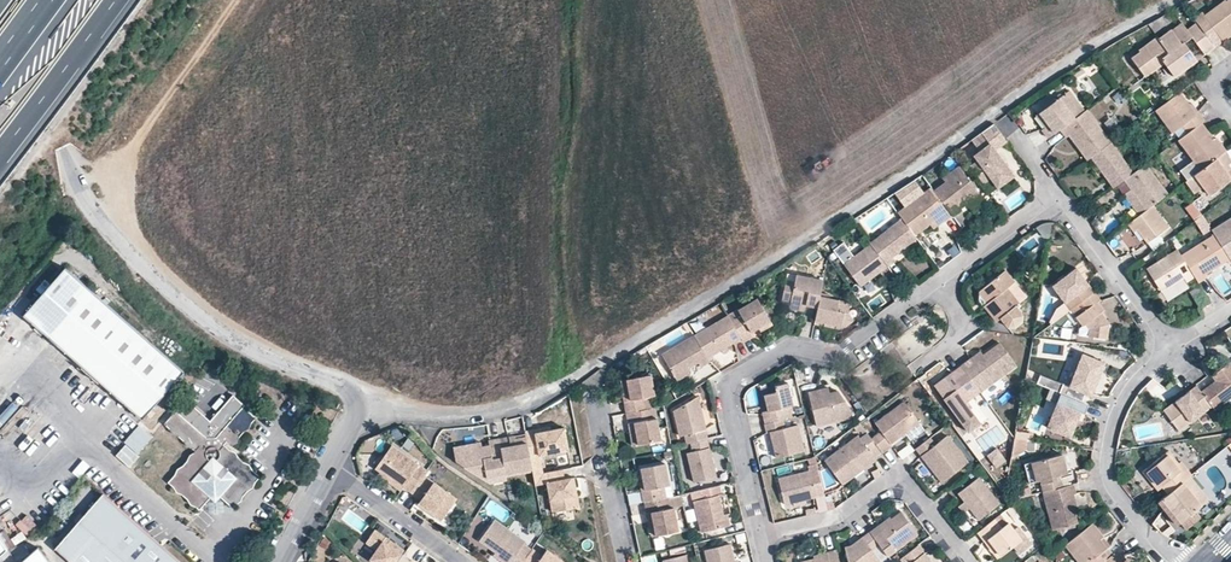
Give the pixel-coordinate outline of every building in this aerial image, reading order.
[(1230,5),(1228,3),(1208,18),(1206,15),(1198,21),(1200,24),(1212,41),(1220,35),(1224,41),(1230,36),(1230,4),(1230,5)] [(1189,32),(1194,39),(1207,56),(1218,49),(1212,41),(1200,24),(1189,32)] [(1187,45),(1194,39),(1189,32),(1184,25),(1174,33),(1184,47),(1187,45)] [(1146,58),(1143,54),(1134,60),(1147,79),(1167,65),(1177,79),(1199,62),(1187,45),(1184,47),(1174,33),(1173,32),(1161,40),(1164,45),(1146,58)] [(1141,52),(1143,54),(1146,58),(1164,45),(1161,40),(1160,38),(1141,52)] [(1190,131),(1203,121),(1206,119),(1201,112),(1199,113),(1182,90),(1157,108),(1175,131),(1184,124),(1190,131)] [(1048,129),(1045,131),(1051,140),(1063,131),(1078,120),(1089,113),(1073,91),(1062,99),(1061,100),(1046,111),(1043,113),(1052,126),(1048,129)] [(1119,106),(1127,101),(1122,92),(1113,96),(1119,106)] [(1042,106),(1046,111),(1061,100),(1057,95),(1042,106)] [(1082,151),(1085,148),(1093,159),(1114,144),(1090,112),(1089,113),(1078,120),(1063,131),(1069,140),(1072,138),(1082,151)] [(1039,116),(1048,129),(1052,126),(1043,113),(1039,116)] [(1218,158),(1226,152),(1216,139),(1203,121),(1190,131),(1180,138),(1202,169),(1218,158)] [(994,125),(981,134),(994,151),(1006,142),(994,125)] [(994,151),(981,134),(970,142),(977,152),(982,159),(970,167),(983,185),(991,180),(1006,168),(994,151)] [(1226,152),(1229,150),(1229,149),(1220,136),(1216,139),(1226,152)] [(1096,164),(1104,175),(1115,190),(1126,182),(1136,175),(1114,144),(1093,159),(1096,164)] [(1089,162),(1093,159),(1085,148),(1082,151),(1089,162)] [(1226,152),(1218,158),(1227,170),(1230,167),(1230,165),(1229,163),(1230,162),(1230,153),(1229,150),(1226,152)] [(978,162),(982,159),(977,152),(973,155),(978,162)] [(1218,158),(1202,169),(1196,174),(1205,186),(1212,195),(1230,181),(1230,167),(1227,170),(1218,158)] [(1101,177),(1104,175),(1096,164),(1093,166),(1101,177)] [(966,202),(979,193),(959,165),(942,177),(946,182),(933,190),(951,215),(959,209),(958,207),(965,201),(966,202)] [(1133,191),(1140,201),(1148,212),(1154,208),(1170,197),(1148,166),(1136,175),(1126,182),(1133,191)] [(1006,168),(991,180),(997,188),(1013,177),(1006,168)] [(1197,192),(1205,186),(1196,174),(1188,180),(1197,192)] [(915,180),(895,194),(904,206),(897,211),(902,218),(913,234),(928,223),(939,215),(942,219),(943,220),(951,215),(933,190),(931,186),(923,192),(915,180)] [(991,180),(983,185),(990,194),(997,188),(991,180)] [(1135,204),(1140,201),(1133,191),(1128,195),(1135,204)] [(981,195),(979,193),(966,202),(968,205),(981,195)] [(1201,197),(1196,200),(1201,208),(1206,204),(1201,197)] [(1151,238),(1154,242),(1161,238),(1171,230),(1154,208),(1148,212),(1130,225),(1136,234),(1140,232),(1146,241),(1151,238)] [(931,227),(942,219),(939,215),(928,223),(931,227)] [(913,234),(902,218),(869,242),(870,243),(887,265),(895,259),(892,256),(917,238),(913,234)] [(1214,228),(1217,231),(1230,254),(1230,218),(1214,228)] [(1042,224),(1037,227),(1043,237),(1050,237),(1052,223),(1042,224)] [(1217,231),(1183,252),(1197,274),(1201,279),(1211,273),(1209,271),(1230,257),(1230,254),(1217,231)] [(1166,245),(1161,238),(1154,242),(1149,246),(1155,253),(1166,245)] [(1117,239),(1111,243),(1117,251),(1122,246),(1117,239)] [(868,274),(870,278),(887,265),(870,243),(853,255),(843,241),(832,248),(857,282),(868,274)] [(1187,277),(1189,280),(1197,274),(1183,252),(1180,247),(1151,266),(1166,290),(1187,277)] [(182,370),(65,266),(22,314),(140,418),(182,370)] [(1081,282),(1085,279),(1077,268),(1053,286),(1071,311),(1072,310),(1095,293),(1089,285),(1085,288),(1081,282)] [(1016,281),(1006,269),(981,290),(990,301),(986,305),(999,321),(1001,319),(1008,327),(1016,328),(1023,323),(1024,314),(1017,306),(1005,291),(1016,281)] [(868,274),(857,282),(859,285),(870,278),(868,274)] [(790,302),(805,305),(817,307),(820,293),(822,281),(796,276),(794,283),(786,281),(782,300),(790,302)] [(1192,285),(1189,280),(1187,277),(1166,290),(1171,298),(1192,285)] [(1089,285),(1085,279),(1081,282),(1085,288),(1089,285)] [(1028,296),(1016,281),(1005,291),(1017,306),(1028,296)] [(986,305),(990,301),(981,290),(979,292),(979,296),(986,305)] [(831,322),(830,325),(839,328),(840,324),(845,326),(853,321),(847,312),(849,304),(834,301),(829,299),(830,296),(820,293),(817,307),(813,323),(823,325),(824,321),(831,322)] [(1101,301),(1095,293),(1072,310),(1078,318),(1076,319),(1079,324),(1082,328),(1088,324),(1092,329),(1090,338),(1107,340),(1110,324),(1102,314),(1105,312),(1099,303),(1101,301)] [(757,327),(770,319),(757,297),(727,316),(740,338),(742,342),(752,335),(750,331),(757,327)] [(804,311),(805,305),(790,302),(789,307),(804,311)] [(721,350),(726,347),(740,338),(727,316),(694,336),(707,359),(721,350)] [(773,323),(770,319),(757,327),(760,332),(773,323)] [(1079,336),(1090,338),(1092,329),(1088,324),(1082,328),(1079,324),(1079,336)] [(675,377),(685,370),(698,363),(700,368),(709,363),(707,359),(694,336),(661,356),(675,377)] [(966,363),(987,391),(1023,365),(1006,341),(988,354),(977,361),(975,357),(966,363)] [(986,350),(975,357),(977,361),(988,354),(986,350)] [(1094,395),(1100,382),(1108,363),(1084,353),(1070,387),(1064,385),(1060,394),(1062,394),(1083,403),(1087,394),(1094,397),(1094,395)] [(1207,393),(1215,404),(1230,393),(1230,359),(1213,371),(1219,380),(1222,383),(1207,393)] [(978,397),(987,391),(966,363),(955,371),(964,384),(948,396),(966,421),(973,431),(992,416),(978,397)] [(688,375),(685,370),(675,377),(676,380),(678,381),(688,375)] [(938,383),(948,396),(964,384),(955,371),(938,383)] [(629,391),(622,392),(626,414),(645,411),(643,399),(653,397),(655,396),(651,375),(627,380),(629,391)] [(1037,384),(1060,394),(1064,385),(1041,376),(1037,384)] [(1168,386),(1156,376),(1151,381),(1163,390),(1168,386)] [(620,381),(622,392),(629,391),(627,380),(620,381)] [(1219,380),(1205,390),(1207,393),(1222,383),(1219,380)] [(1104,383),(1100,382),(1094,395),(1099,397),(1104,383)] [(1207,393),(1205,390),(1199,383),(1166,407),(1182,428),(1215,404),(1207,393)] [(767,412),(761,413),(763,424),(783,419),(791,417),(789,406),(792,406),(787,384),(774,387),(775,392),(764,395),(766,404),(767,412)] [(828,394),(827,389),(808,394),(815,426),(826,423),(851,417),(849,410),(837,392),(828,394)] [(1083,403),(1062,394),(1048,428),(1072,437),(1078,421),(1083,423),(1090,406),(1083,403)] [(655,409),(653,397),(643,399),(645,411),(655,409)] [(692,443),(707,439),(704,430),(705,430),(698,397),(675,411),(681,436),(686,435),(688,444),(692,443)] [(878,428),(868,436),(879,451),(889,443),(888,441),(902,430),(908,438),(922,427),(901,399),(872,420),(878,428)] [(198,507),(214,489),(232,504),(259,473),(222,441),(225,437),(231,441),(256,413),(243,402),(215,434),(206,435),(175,407),(163,421),(194,448),(166,479),(198,507)] [(759,406),(761,413),(767,412),(766,404),(759,406)] [(634,425),(638,446),(662,441),(655,409),(645,411),(626,414),(628,426),(634,425)] [(783,419),(763,424),(766,433),(770,432),(776,457),(804,451),(797,424),(784,427),(783,419)] [(826,423),(815,426),(818,436),(828,433),(826,423)] [(859,434),(864,430),(859,423),(853,427),(859,434)] [(633,447),(638,446),(634,425),(628,426),(633,447)] [(114,456),(128,468),(154,439),(140,427),(114,456)] [(859,434),(843,446),(849,453),(842,458),(839,455),(827,464),(843,484),(854,475),(852,472),(857,469),(859,471),(875,460),(873,458),(880,452),(879,451),(868,436),(864,430),(859,434)] [(536,434),(526,436),(527,438),(531,462),(541,460),(570,454),(565,432),(552,434),(537,437),(536,434)] [(1027,451),(1029,436),(1017,434),(1014,449),(1027,451)] [(948,437),(936,446),(931,440),(916,451),(943,484),(969,464),(948,437)] [(531,462),(527,438),(516,440),(511,441),(510,438),(500,440),(507,476),(533,471),(531,462)] [(707,439),(692,443),(694,451),(692,452),(686,454),(693,483),(716,477),(713,464),(709,462),(709,459),(711,458),(707,439)] [(507,476),(500,440),(489,442),(490,447),(483,448),(478,450),(477,445),(454,450),(457,463),(491,485),(508,482),(507,478),(507,476)] [(896,454),(901,460),(913,450),(908,444),(896,454)] [(423,475),(426,470),(391,445),(383,456),(388,460),(380,471),(402,487),(402,486),(410,492),(423,475)] [(825,460),(827,464),(839,455),(842,458),(849,453),(843,446),(825,460)] [(998,450),(989,457),(998,469),(1007,462),(998,450)] [(1161,484),(1165,489),(1171,496),(1185,484),(1193,478),(1195,477),(1184,463),(1181,465),(1171,453),(1145,473),(1157,488),(1161,484)] [(1032,462),(1038,482),(1045,480),(1048,491),(1063,487),(1060,476),(1068,474),(1063,454),(1032,462)] [(388,460),(383,456),(374,468),(380,471),(388,460)] [(825,495),(815,458),(807,459),(809,466),(807,466),(809,472),(777,480),(784,506),(815,498),(819,513),(829,510),(825,495)] [(535,479),(544,478),(541,460),(531,462),(533,471),(534,473),(535,479)] [(80,478),(89,467),(83,462),(74,473),(80,478)] [(1034,483),(1038,482),(1032,462),(1029,463),(1034,483)] [(645,489),(641,490),(644,503),(645,502),(667,498),(665,486),(670,485),(665,463),(641,468),(643,481),(645,489)] [(874,479),(880,475),(877,469),(869,473),(874,479)] [(402,487),(380,471),(378,474),(400,490),(402,487)] [(564,474),(544,478),(535,479),(537,490),(549,487),(554,516),(578,512),(572,482),(566,483),(564,474)] [(456,498),(423,475),(410,492),(420,499),(419,501),(442,517),(456,498)] [(1212,502),(1193,478),(1185,484),(1205,508),(1212,502)] [(1000,505),(980,480),(961,497),(966,503),(960,508),(965,515),(971,510),(980,522),(1000,505)] [(578,512),(581,511),(575,481),(572,482),(578,512)] [(1160,492),(1165,489),(1161,484),(1157,488),(1160,492)] [(1205,508),(1185,484),(1161,504),(1168,513),(1172,510),(1184,526),(1188,531),(1204,519),(1199,513),(1205,508)] [(1070,497),(1073,496),(1075,495),(1072,485),(1063,487),(1048,491),(1042,492),(1052,531),(1055,530),(1076,525),(1077,525),(1074,512),(1070,497)] [(719,495),(721,495),(719,486),(697,491),(699,500),(693,502),(701,534),(729,526),(726,515),(723,515),(719,495)] [(102,492),(55,547),(72,561),(183,561),(102,492)] [(640,493),(629,495),(630,505),(642,502),(640,493)] [(681,495),(669,497),(672,509),(675,509),(683,507),(681,495)] [(652,513),(657,536),(680,531),(675,509),(672,509),(669,497),(667,498),(645,502),(648,514),(652,513)] [(442,517),(419,501),(417,504),(440,520),(442,517)] [(1168,513),(1181,528),(1184,526),(1172,510),(1168,513)] [(653,537),(657,536),(652,513),(648,514),(653,537)] [(863,541),(865,543),(857,548),(852,549),(846,550),(849,561),(879,561),(873,553),(881,548),(889,558),(918,537),(901,515),(891,523),(880,531),(878,529),(863,541)] [(510,561),(521,561),(531,549),(523,544),(524,541),(493,519),(479,540),(495,551),(510,561)] [(1002,528),(996,520),(979,534),(999,559),(1014,547),(1020,555),(1032,545),(1019,528),(1015,531),(1009,523),(1002,528)] [(890,521),(878,529),(880,531),(891,523),(890,521)] [(1104,538),(1092,524),(1066,545),(1080,561),(1093,561),(1094,561),(1095,561),(1105,561),(1112,556),(1108,550),(1100,541),(1104,538)] [(1077,528),(1076,525),(1055,530),(1056,533),(1077,528)] [(410,560),(400,553),(390,547),(393,543),(375,530),(365,543),(375,550),(369,559),(373,561),(409,561),(410,560)] [(1112,547),(1104,538),(1100,541),(1108,550),(1112,547)] [(1120,549),(1122,548),(1115,540),(1112,547),(1108,550),(1112,556),(1120,549)] [(863,541),(852,549),(857,548),(865,543),(863,541)] [(403,549),(393,543),(390,547),(400,553),(403,549)] [(729,545),(703,551),(706,561),(733,561),(729,545)] [(37,547),(21,561),(49,561),(37,547)] [(531,549),(521,561),(564,561),(545,549),(541,555),(531,548),(531,549)] [(919,548),(901,561),(930,561),(919,548)] [(1105,561),(1126,561),(1123,559),(1127,556),(1120,549),(1112,556),(1105,561)] [(493,554),(504,561),(509,561),(510,561),(495,551),(493,554)] [(814,561),(811,561),(839,561),(837,553),(826,555),(827,558),(814,561)]
